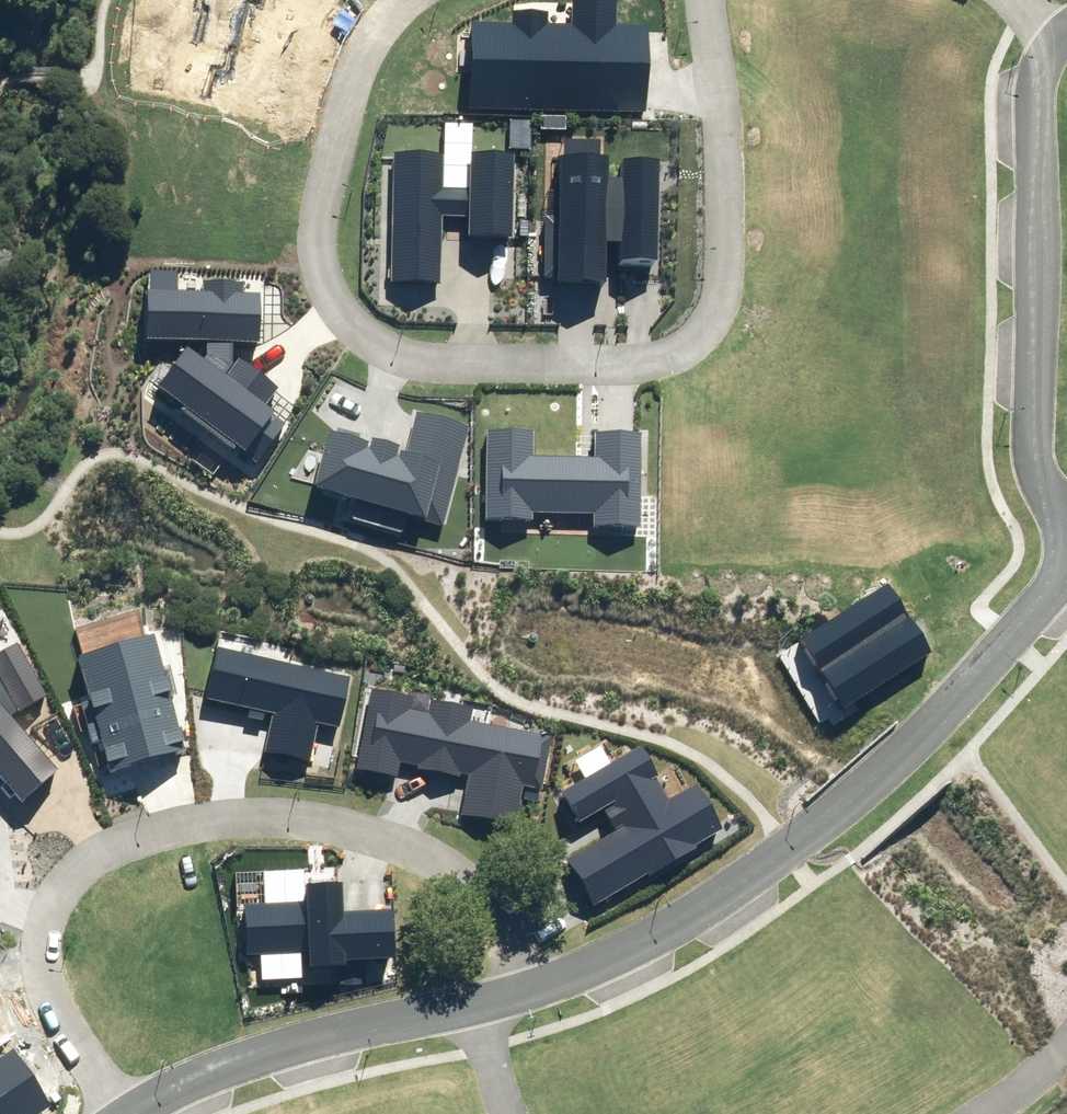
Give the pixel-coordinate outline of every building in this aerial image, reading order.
[(470,106),(648,111),(650,27),(618,26),(619,0),(575,0),(575,29),(545,28),(545,13),(516,12),(515,24),(473,23),(470,106)] [(511,233),(511,151),(466,151),(466,185),(441,184),(441,151),(391,151),(390,278),(440,278),(441,212),(466,213),(466,233),(511,233)] [(655,155),(617,155),(617,175),(605,175),(605,153),(555,153),(554,278),(604,278),(604,238),(616,238),(616,257),(654,258),(655,155)] [(185,347),(157,390),(243,451),(272,410),(266,404),(281,387),(232,355),(233,342),(257,341),(257,294),(245,294),(245,283),(202,281),(203,292),(176,290),(176,275),(145,272),(146,340),(205,340),(203,359),(185,347)] [(415,406),(403,449),(323,427),(307,485),(439,521),(467,420),(415,406)] [(591,509),(590,523),(638,525),(643,427),(594,425),(593,454),(533,451),(534,424),(486,422),(482,512),(530,514),(530,507),(591,509)] [(884,577),(794,635),(841,708),(931,650),(884,577)] [(66,647),(103,769),(183,744),(149,635),(125,642),(122,630),(66,647)] [(25,798),(58,769),(3,707),(10,700),(16,709),(48,693),(19,641),(0,651),(0,771),(25,798)] [(214,646),(203,698),(268,712),(261,746),(310,756),(319,714),(342,719),(352,674),(214,646)] [(372,683),(355,767),(393,775),(397,758),(464,772),(455,812),(508,823),(517,780),(541,785),(551,738),(469,722),(472,707),(429,698),(426,713),(413,711),(417,692),(372,683)] [(640,749),(562,794),(578,820),(602,806),(614,827),(566,855),(595,905),(695,847),(689,838),(723,819),(697,774),(665,792),(640,749)] [(302,905),(251,906),(251,948),(306,948),(306,971),(355,971),(355,963),(393,962),(393,905),(330,905),(330,883),(302,883),(302,905)] [(52,1109),(15,1054),(0,1063),(0,1113),(44,1113),(52,1109)]
